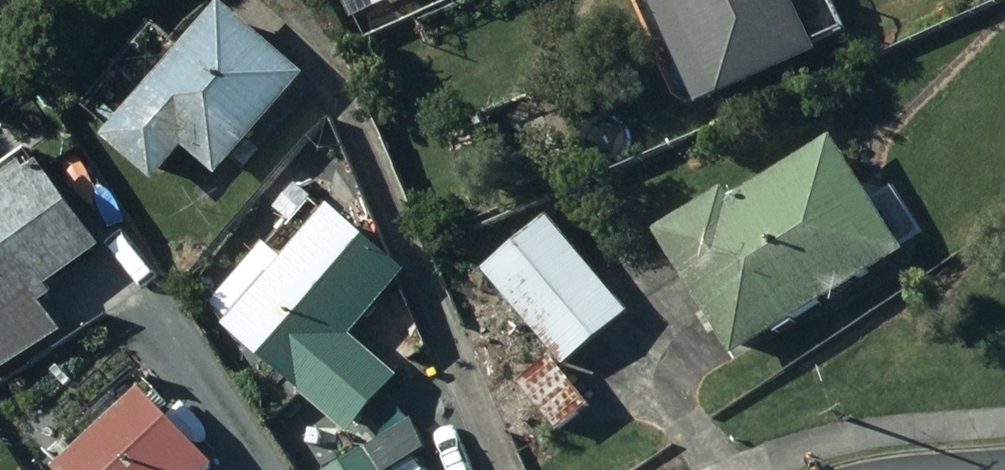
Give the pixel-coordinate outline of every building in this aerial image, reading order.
[(364,24),(413,1),(416,6),(429,0),(353,0),(364,24)] [(738,100),(835,57),(809,0),(694,0),(738,100)] [(237,8),(120,143),(169,185),(198,152),(229,179),(317,78),(237,8)] [(495,111),(479,118),(490,142),(504,136),(517,163),(558,145),(536,98),(498,115),(495,111)] [(740,196),(673,236),(747,359),(918,255),(850,143),(746,206),(740,196)] [(9,201),(0,207),(0,371),(5,378),(69,331),(51,307),(65,297),(60,290),(116,249),(57,169),(48,176),(40,165),(3,193),(9,201)] [(301,227),(227,312),(241,324),(234,331),(356,437),(407,379),(361,339),(418,273),(347,212),(350,209),(332,194),(324,204),(304,187),(284,211),(301,227)] [(560,220),(494,274),(573,369),(639,315),(560,220)] [(601,408),(573,375),(546,399),(573,431),(601,408)] [(158,396),(161,393),(146,376),(60,456),(74,469),(227,469),(158,396)] [(344,469),(388,469),(375,450),(344,469)]
